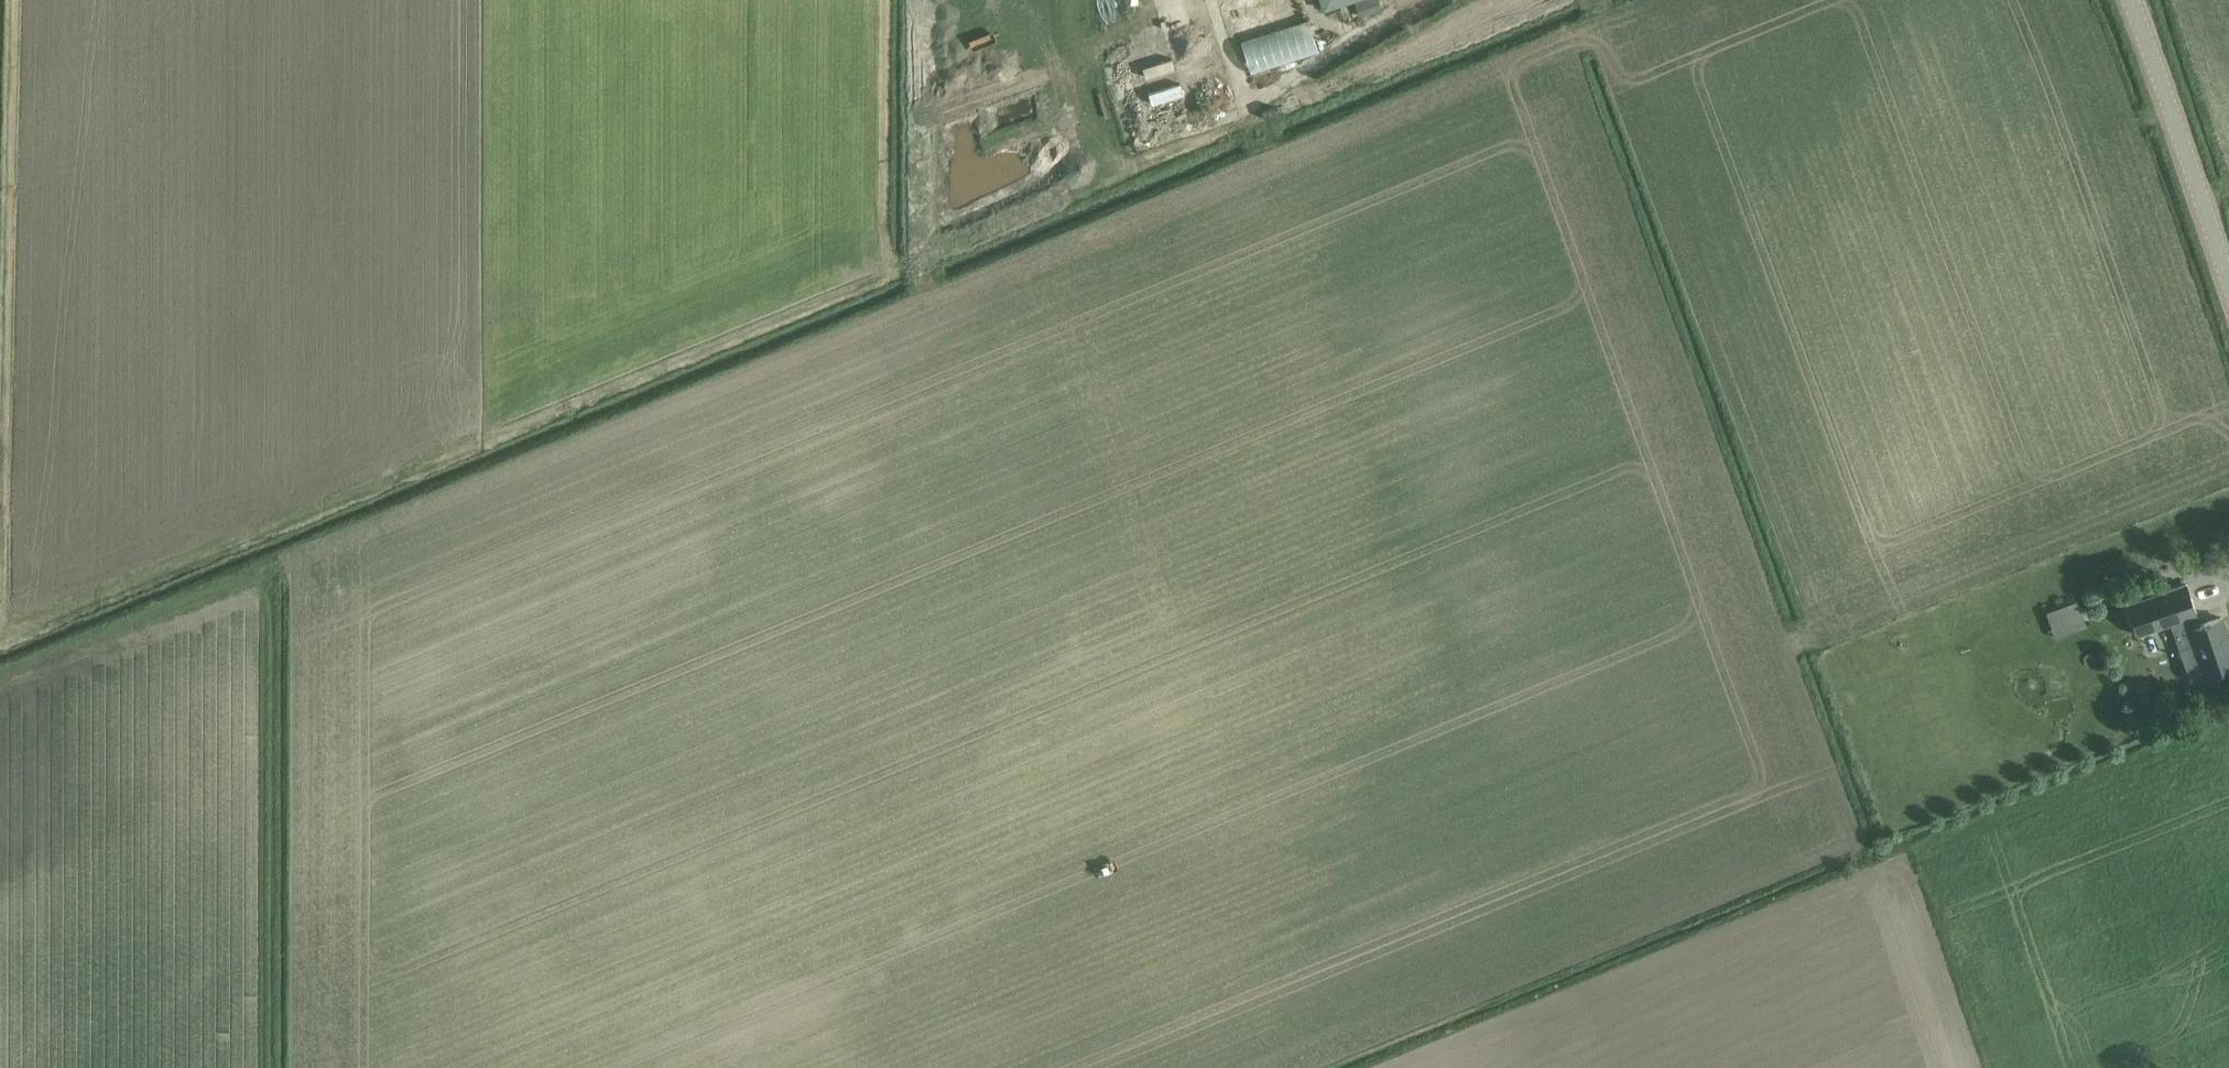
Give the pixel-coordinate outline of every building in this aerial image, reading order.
[(1324,13),(1356,3),(1364,0),(1320,0),(1324,13)] [(1356,3),(1360,16),(1383,9),(1380,0),(1364,0),(1356,3)] [(1247,21),(1232,24),(1236,44),(1252,40),(1247,21)] [(2127,606),(2137,637),(2186,620),(2195,645),(2181,650),(2192,682),(2206,677),(2217,673),(2228,669),(2228,642),(2221,619),(2198,627),(2195,617),(2197,616),(2187,585),(2166,592),(2127,606)] [(2077,601),(2057,609),(2067,633),(2087,625),(2077,601)]
